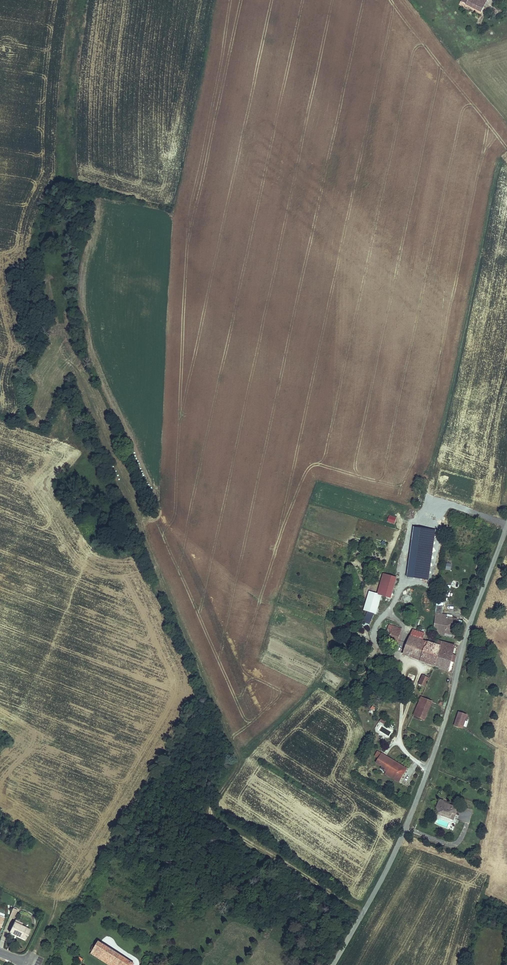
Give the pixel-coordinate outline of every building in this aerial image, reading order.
[(483,13),(489,0),(464,0),(463,3),(483,13)] [(397,578),(384,574),(378,594),(391,598),(397,578)] [(367,610),(369,604),(366,604),(358,624),(360,624),(361,622),(365,623),(370,611),(367,610)] [(455,639),(459,619),(450,618),(451,616),(438,613),(434,633),(438,633),(438,632),(445,633),(444,637),(455,639)] [(393,639),(396,628),(385,624),(382,636),(393,639)] [(412,628),(409,635),(420,639),(422,632),(412,628)] [(409,635),(403,653),(448,671),(456,645),(440,642),(439,646),(420,639),(409,635)] [(419,683),(425,686),(429,678),(422,675),(419,683)] [(425,721),(432,702),(422,697),(415,716),(425,721)] [(460,713),(456,725),(462,728),(467,716),(460,713)] [(380,754),(376,763),(384,767),(388,769),(387,771),(400,778),(406,766),(380,754)] [(387,771),(388,769),(384,767),(379,775),(387,771)] [(400,778),(387,771),(385,775),(398,781),(400,778)] [(444,802),(439,800),(436,808),(439,813),(449,817),(451,812),(456,814),(458,809),(444,803),(444,802)] [(456,814),(451,812),(449,817),(439,813),(438,814),(453,821),(456,814)] [(8,919),(4,929),(20,936),(22,931),(19,930),(21,924),(16,923),(8,919)] [(91,941),(86,948),(111,964),(126,964),(91,941)] [(86,948),(83,952),(101,964),(111,964),(86,948)]
